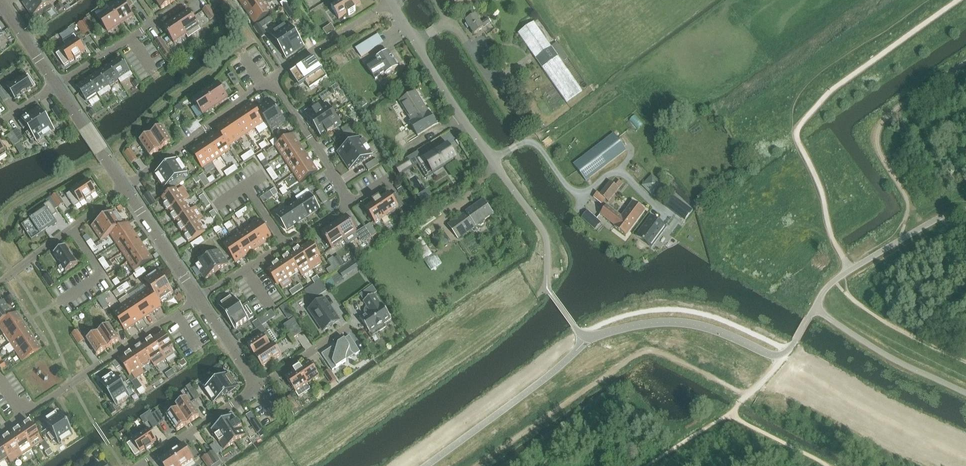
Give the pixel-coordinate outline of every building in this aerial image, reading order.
[(37,0),(28,0),(21,4),(21,5),(21,4),(31,19),(30,19),(43,10),(37,0)] [(55,0),(37,0),(43,10),(56,2),(56,1),(56,2),(55,0)] [(111,10),(121,26),(133,17),(129,10),(135,6),(133,4),(130,0),(126,0),(111,10)] [(171,0),(155,0),(158,5),(162,10),(173,3),(171,0)] [(267,3),(265,0),(251,0),(242,6),(248,15),(267,3)] [(361,5),(358,0),(344,0),(332,8),(339,19),(348,14),(349,16),(356,11),(355,9),(361,5)] [(64,8),(61,3),(56,7),(59,11),(64,8)] [(255,24),(273,12),(267,3),(248,15),(255,24)] [(295,15),(288,4),(283,8),(290,18),(295,15)] [(215,17),(209,7),(203,10),(210,20),(215,17)] [(111,10),(98,18),(108,34),(121,26),(111,10)] [(199,27),(189,12),(177,20),(187,35),(186,36),(189,39),(201,30),(199,27)] [(488,19),(481,24),(475,16),(466,22),(474,35),(484,28),(483,28),(491,23),(488,19)] [(88,19),(83,22),(90,33),(95,29),(88,19)] [(187,35),(177,20),(164,28),(174,44),(186,36),(187,35)] [(37,26),(34,21),(29,25),(32,29),(37,26)] [(83,22),(78,26),(85,36),(90,33),(83,22)] [(305,47),(289,23),(280,29),(296,53),(305,47)] [(533,23),(517,34),(566,103),(582,91),(533,23)] [(266,34),(259,24),(254,28),(261,38),(266,34)] [(332,25),(323,30),(327,36),(336,31),(332,25)] [(296,53),(280,29),(271,35),(287,59),(296,53)] [(86,52),(74,35),(63,43),(67,48),(56,54),(64,67),(75,60),(76,61),(82,57),(81,56),(86,52)] [(171,54),(161,39),(155,42),(165,57),(171,54)] [(361,57),(375,49),(369,41),(356,49),(361,57)] [(376,61),(366,67),(375,81),(385,74),(385,75),(398,67),(397,66),(398,64),(396,61),(394,60),(388,52),(376,60),(376,61)] [(132,77),(120,58),(109,66),(120,81),(119,81),(121,84),(132,77)] [(327,78),(323,71),(324,71),(315,58),(291,74),(299,87),(306,83),(310,89),(327,78)] [(120,81),(109,66),(99,73),(109,88),(119,81),(120,81)] [(109,88),(99,73),(88,80),(99,95),(98,95),(100,98),(111,91),(109,88)] [(240,83),(233,73),(228,76),(235,86),(240,83)] [(27,93),(36,87),(28,75),(7,89),(16,101),(22,96),(27,93)] [(99,95),(88,80),(78,87),(88,102),(98,95),(99,95)] [(141,85),(138,80),(133,84),(136,88),(141,85)] [(218,84),(206,92),(216,108),(228,99),(218,84)] [(336,84),(329,89),(332,93),(339,88),(336,84)] [(2,89),(0,90),(0,97),(4,102),(9,99),(2,89)] [(329,89),(319,96),(323,101),(333,95),(332,93),(329,89)] [(197,106),(192,109),(198,119),(203,116),(216,108),(206,92),(193,100),(197,106)] [(429,114),(416,93),(400,103),(413,124),(429,114)] [(267,98),(264,94),(258,97),(261,102),(267,98)] [(277,110),(270,99),(270,100),(256,109),(263,120),(277,110)] [(314,128),(334,115),(326,103),(319,108),(319,107),(313,112),(307,116),(314,128)] [(265,122),(263,120),(256,109),(252,104),(243,110),(255,129),(265,122)] [(55,131),(39,107),(30,113),(46,137),(55,131)] [(65,117),(58,107),(53,111),(60,121),(65,117)] [(97,114),(94,110),(88,113),(91,118),(97,114)] [(255,129),(243,110),(234,116),(246,135),(255,129)] [(287,124),(277,110),(263,120),(265,122),(272,133),(286,124),(287,124)] [(46,137),(30,113),(21,119),(30,132),(26,134),(31,142),(35,140),(37,143),(46,137)] [(184,124),(177,114),(172,117),(179,127),(184,124)] [(334,130),(341,126),(334,115),(314,128),(322,139),(328,135),(335,130),(334,130)] [(246,135),(234,116),(225,122),(237,141),(246,135)] [(237,141),(225,122),(216,128),(218,132),(218,133),(230,151),(231,151),(228,147),(237,141)] [(352,123),(342,130),(345,136),(356,129),(352,123)] [(173,142),(162,127),(151,134),(161,150),(173,142)] [(18,129),(12,133),(19,143),(25,140),(18,129)] [(356,129),(345,136),(349,141),(359,134),(356,129)] [(12,133),(7,137),(14,147),(19,143),(12,133)] [(230,151),(218,133),(209,139),(221,157),(230,151)] [(161,150),(151,134),(140,142),(150,157),(161,150)] [(614,134),(573,165),(586,181),(626,150),(614,134)] [(282,156),(300,144),(294,135),(275,147),(282,156)] [(343,162),(367,146),(361,137),(337,153),(343,162)] [(221,157),(209,139),(200,145),(212,163),(221,157)] [(279,143),(276,139),(270,142),(273,147),(279,143)] [(268,147),(264,142),(259,146),(262,150),(268,147)] [(288,165),(306,153),(300,144),(282,156),(288,165)] [(435,148),(417,160),(422,167),(428,163),(433,173),(451,162),(457,159),(456,158),(455,158),(450,150),(449,151),(446,146),(448,145),(448,144),(437,151),(435,148)] [(212,163),(200,145),(191,151),(203,169),(212,163)] [(349,171),(373,155),(367,146),(343,162),(349,171)] [(137,160),(130,150),(125,153),(132,164),(137,160)] [(255,155),(252,151),(247,154),(250,159),(255,155)] [(294,174),(312,162),(306,153),(288,165),(294,174)] [(250,159),(247,154),(241,158),(244,162),(250,159)] [(266,160),(262,154),(258,157),(261,163),(266,160)] [(188,173),(178,159),(166,166),(179,186),(186,181),(182,176),(188,173)] [(369,171),(379,165),(376,160),(366,166),(369,171)] [(407,161),(396,167),(400,174),(411,167),(407,161)] [(300,183),(318,171),(312,162),(294,174),(300,183)] [(179,186),(166,166),(154,174),(164,189),(169,185),(173,190),(179,186)] [(238,170),(235,166),(230,169),(233,174),(238,170)] [(275,174),(271,168),(267,171),(270,177),(275,174)] [(233,174),(230,169),(224,173),(227,177),(233,174)] [(210,184),(208,180),(204,174),(198,178),(201,181),(205,188),(210,184)] [(278,179),(275,174),(270,177),(274,182),(278,179)] [(201,181),(198,178),(197,176),(193,179),(196,184),(201,181)] [(216,181),(213,176),(208,180),(210,184),(216,181)] [(593,197),(602,204),(606,200),(609,202),(623,184),(615,177),(611,183),(610,182),(600,195),(597,193),(593,197)] [(91,196),(96,193),(88,181),(67,195),(75,207),(85,200),(86,202),(92,198),(91,196)] [(185,201),(190,197),(184,188),(179,192),(177,189),(162,200),(165,205),(164,206),(168,212),(184,200),(185,201)] [(288,193),(284,188),(280,191),(283,196),(288,193)] [(278,194),(275,189),(270,192),(274,197),(278,194)] [(328,200),(321,190),(316,194),(323,204),(328,200)] [(320,210),(308,192),(297,199),(309,217),(320,210)] [(156,203),(149,193),(144,197),(151,207),(156,203)] [(64,204),(57,194),(52,197),(59,208),(64,204)] [(399,208),(389,194),(381,199),(380,198),(376,200),(387,216),(399,208)] [(207,200),(204,195),(199,198),(203,203),(207,200)] [(309,217),(297,199),(286,206),(298,224),(309,217)] [(175,222),(191,211),(185,201),(184,200),(168,212),(169,211),(172,215),(171,217),(175,222)] [(211,206),(207,200),(203,203),(206,209),(211,206)] [(387,216),(376,200),(373,202),(374,204),(365,209),(375,224),(387,216)] [(484,221),(494,214),(484,200),(448,225),(458,239),(478,225),(478,226),(481,227),(484,225),(484,222),(484,221)] [(678,201),(672,209),(680,215),(686,207),(685,206),(678,201)] [(57,224),(53,217),(58,213),(50,202),(36,211),(39,215),(25,224),(30,231),(27,233),(32,241),(57,224)] [(615,226),(614,227),(626,236),(645,210),(633,202),(621,218),(607,207),(600,215),(615,226)] [(124,209),(120,204),(116,206),(119,212),(124,209)] [(298,224),(286,206),(275,213),(287,231),(298,224)] [(199,222),(204,218),(196,207),(191,211),(175,222),(176,221),(179,226),(178,227),(182,233),(198,221),(199,222)] [(249,212),(246,208),(241,211),(244,216),(249,212)] [(420,230),(442,215),(437,208),(415,223),(420,230)] [(125,225),(116,211),(103,219),(113,233),(125,225)] [(218,216),(214,211),(210,214),(213,219),(218,216)] [(244,216),(241,211),(236,215),(239,220),(244,216)] [(586,213),(581,218),(590,226),(595,230),(601,223),(596,219),(590,214),(589,215),(586,213)] [(651,216),(636,236),(651,247),(666,228),(651,216)] [(357,232),(346,217),(334,225),(344,241),(357,232)] [(113,233),(103,219),(91,227),(92,227),(101,241),(110,235),(113,233)] [(272,238),(260,220),(251,226),(263,245),(272,238)] [(189,243),(206,232),(199,222),(198,221),(182,233),(183,232),(186,236),(185,237),(189,243)] [(233,227),(230,222),(225,226),(228,231),(233,227)] [(116,244),(134,232),(128,223),(125,225),(113,233),(110,235),(116,244)] [(370,224),(365,227),(372,238),(377,234),(370,224)] [(344,241),(334,225),(322,234),(332,249),(344,241)] [(222,231),(219,226),(213,230),(217,234),(222,231)] [(263,245),(251,226),(242,232),(254,251),(263,245)] [(365,227),(360,231),(367,241),(372,238),(365,227)] [(122,253),(140,241),(134,232),(116,244),(122,253)] [(254,251),(242,232),(233,238),(245,257),(254,251)] [(205,242),(202,238),(196,241),(199,246),(205,242)] [(245,257),(233,238),(223,245),(236,263),(245,257)] [(421,238),(413,243),(424,261),(432,255),(421,238)] [(128,262),(146,250),(140,241),(122,253),(128,262)] [(199,246),(196,241),(191,245),(194,249),(199,246)] [(321,257),(310,242),(300,249),(299,248),(313,270),(322,264),(319,259),(321,257)] [(78,265),(74,258),(71,253),(70,253),(66,246),(54,254),(66,273),(78,265)] [(313,270),(299,248),(293,252),(294,253),(289,256),(288,255),(299,272),(302,277),(313,270)] [(135,272),(153,260),(146,250),(128,262),(135,272)] [(229,264),(220,250),(208,258),(217,272),(229,264)] [(217,272),(208,258),(206,254),(198,260),(200,263),(195,266),(196,266),(205,280),(205,281),(217,272)] [(299,272),(288,255),(283,259),(284,260),(279,263),(278,262),(289,279),(289,278),(299,272)] [(340,268),(333,257),(328,261),(332,267),(335,271),(340,268)] [(102,266),(107,263),(103,258),(99,261),(102,266)] [(338,270),(343,278),(358,268),(353,260),(352,261),(338,270)] [(289,279),(278,262),(272,266),(273,267),(268,271),(278,286),(280,285),(283,290),(293,283),(289,278),(289,279)] [(335,271),(332,267),(327,270),(330,275),(335,271)] [(166,282),(158,270),(144,279),(150,289),(152,291),(166,282)] [(49,273),(42,278),(49,288),(56,284),(49,273)] [(315,284),(320,281),(321,281),(318,276),(312,280),(315,284)] [(327,291),(320,281),(315,284),(305,291),(311,302),(327,291)] [(177,297),(166,282),(152,291),(162,307),(176,297),(177,297)] [(125,291),(130,288),(127,283),(122,287),(125,291)] [(300,284),(295,288),(298,293),(303,289),(300,284)] [(293,296),(298,293),(295,288),(290,292),(293,296)] [(162,307),(152,291),(150,289),(140,295),(153,313),(162,307)] [(108,292),(102,296),(105,301),(111,297),(108,292)] [(184,299),(181,294),(176,298),(179,302),(184,299)] [(14,300),(11,295),(6,299),(9,303),(14,300)] [(153,313),(140,295),(132,301),(144,319),(153,313)] [(109,306),(105,301),(102,296),(97,300),(104,310),(109,306)] [(233,296),(219,306),(227,317),(241,308),(233,296)] [(339,321),(333,313),(332,313),(328,308),(329,307),(324,299),(309,309),(314,317),(318,314),(322,320),(318,323),(324,331),(330,327),(329,326),(332,324),(333,325),(339,321)] [(3,301),(3,300),(0,302),(0,322),(1,323),(16,313),(13,315),(12,315),(3,301)] [(144,319),(132,301),(123,307),(135,325),(144,319)] [(386,312),(385,312),(378,302),(368,309),(372,315),(371,316),(370,321),(370,322),(365,326),(375,341),(382,336),(384,339),(391,335),(388,332),(396,327),(386,312)] [(241,308),(227,317),(235,330),(249,320),(256,316),(247,304),(244,306),(241,308)] [(135,325),(123,307),(113,313),(126,331),(135,325)] [(262,326),(274,318),(270,312),(268,313),(258,320),(262,326)] [(22,322),(16,313),(1,323),(0,323),(0,328),(4,334),(22,322)] [(10,343),(28,331),(22,322),(4,334),(10,343)] [(300,327),(297,322),(286,329),(290,334),(300,327)] [(120,341),(109,325),(98,332),(108,348),(120,341)] [(293,339),(304,332),(300,327),(290,334),(293,339)] [(16,352),(34,340),(28,331),(10,343),(16,352)] [(84,341),(78,331),(72,334),(79,345),(84,341)] [(108,348),(98,332),(87,340),(97,356),(108,348)] [(173,348),(163,332),(152,339),(166,360),(175,354),(171,349),(173,348)] [(271,346),(263,335),(248,346),(255,357),(274,344),(271,346)] [(346,359),(348,353),(356,355),(360,352),(350,336),(338,344),(336,352),(332,351),(331,349),(322,355),(333,371),(346,362),(346,359)] [(166,360),(152,339),(151,338),(146,342),(147,343),(142,346),(141,345),(155,367),(166,360)] [(22,362),(40,349),(34,340),(16,352),(22,362)] [(263,368),(282,355),(274,344),(255,357),(263,368)] [(155,367),(141,345),(135,349),(136,350),(131,353),(130,352),(145,374),(142,369),(151,362),(155,367)] [(145,374),(130,352),(125,356),(126,357),(120,361),(130,376),(132,375),(136,380),(145,374)] [(187,364),(184,360),(179,363),(182,368),(187,364)] [(320,377),(310,363),(301,368),(300,367),(297,369),(311,390),(308,385),(320,377)] [(311,390),(297,369),(294,371),(295,373),(286,378),(299,398),(311,390)] [(337,380),(330,370),(324,374),(331,384),(337,380)] [(108,394),(126,383),(122,376),(118,379),(115,373),(100,382),(108,394)] [(237,387),(228,373),(222,377),(220,373),(214,378),(225,395),(237,387)] [(225,395),(214,378),(207,382),(210,385),(204,389),(214,403),(225,395)] [(131,397),(127,391),(130,389),(126,383),(108,394),(116,406),(131,397)] [(146,392),(143,387),(137,391),(140,395),(146,392)] [(201,398),(194,387),(188,391),(195,401),(201,398)] [(298,407),(291,397),(286,400),(293,411),(298,407)] [(200,417),(187,398),(176,405),(178,409),(188,424),(200,417)] [(113,407),(108,410),(112,415),(117,412),(113,407)] [(188,424),(178,409),(167,416),(177,432),(188,424)] [(65,424),(57,411),(43,421),(50,433),(47,435),(65,424)] [(164,422),(157,411),(152,415),(159,425),(164,422)] [(242,428),(238,421),(232,412),(224,418),(225,421),(222,423),(235,442),(246,434),(242,428)] [(159,425),(152,415),(147,419),(154,429),(159,425)] [(263,430),(256,420),(251,424),(258,434),(263,430)] [(42,442),(28,421),(22,424),(23,426),(18,429),(32,449),(42,442)] [(235,442),(222,423),(211,430),(215,436),(219,443),(220,443),(224,449),(235,442)] [(73,435),(65,424),(47,435),(51,442),(55,439),(58,445),(73,435)] [(32,449),(18,429),(17,428),(11,431),(12,433),(8,436),(21,456),(32,449)] [(151,446),(157,442),(149,430),(127,444),(135,456),(146,449),(147,451),(152,447),(151,446)] [(8,436),(7,435),(1,438),(2,440),(0,441),(0,447),(8,458),(11,463),(21,456),(8,436)] [(184,444),(172,452),(181,465),(189,465),(194,463),(193,461),(194,460),(184,444)] [(50,449),(44,453),(48,457),(53,454),(50,449)] [(220,462),(213,451),(208,455),(214,465),(220,462)] [(172,452),(159,461),(159,462),(160,461),(163,465),(181,465),(172,452)] [(208,455),(202,458),(207,465),(213,465),(214,465),(208,455)]
